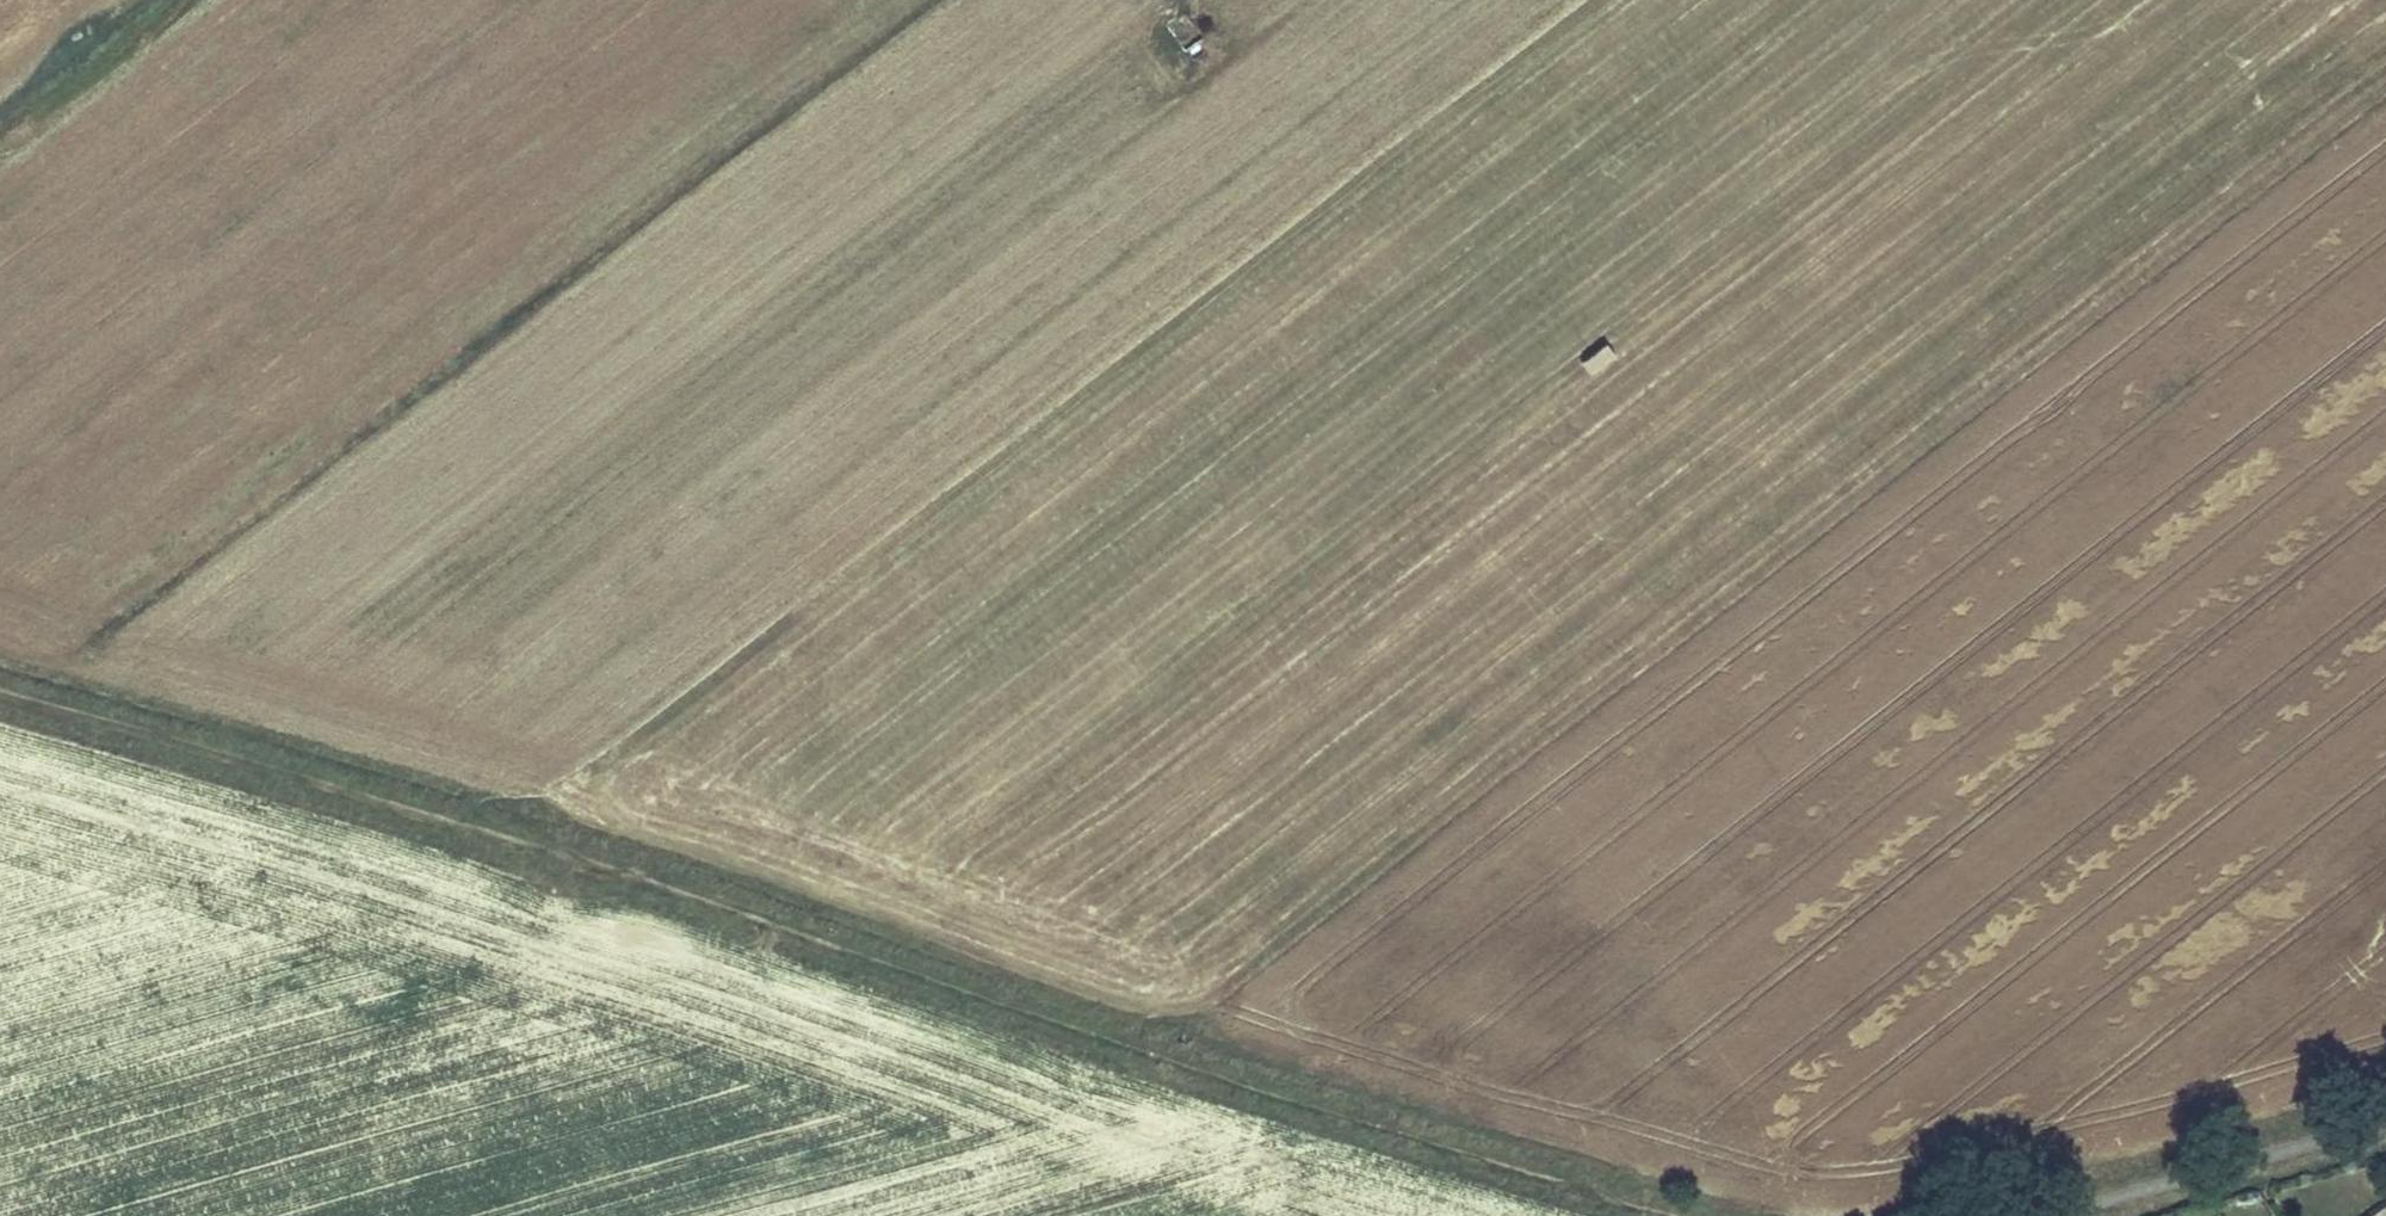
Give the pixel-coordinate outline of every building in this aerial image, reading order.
[(1191,11),(1170,25),(1185,48),(1189,46),(1193,53),(1204,46),(1201,41),(1207,37),(1191,11)]
